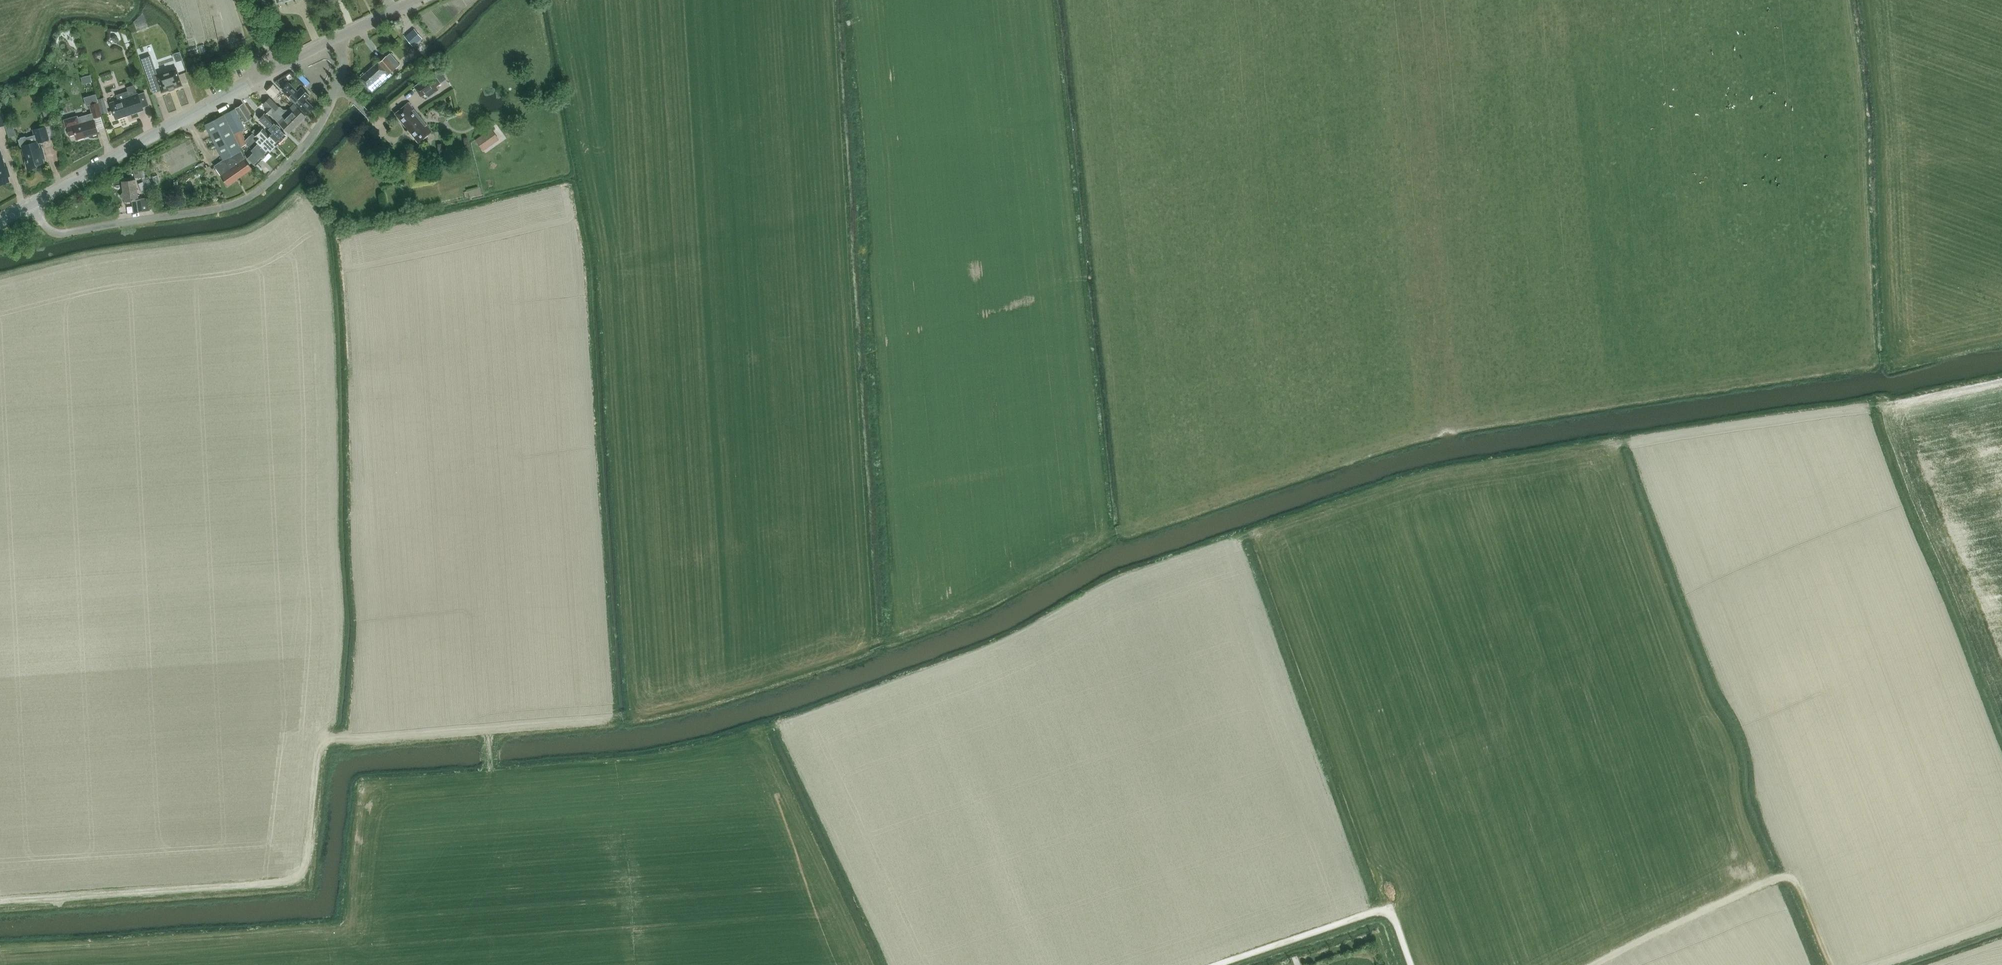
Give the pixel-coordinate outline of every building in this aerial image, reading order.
[(405,37),(413,46),(422,38),(426,34),(420,26),(415,30),(414,29),(405,37)] [(182,59),(179,51),(173,54),(176,62),(182,59)] [(379,62),(378,62),(364,74),(360,78),(372,92),(392,74),(391,72),(400,64),(390,53),(386,56),(379,62)] [(153,93),(161,90),(162,92),(182,85),(179,74),(177,68),(161,74),(157,75),(151,56),(141,59),(153,93)] [(439,69),(433,73),(432,74),(414,86),(421,96),(425,93),(427,96),(439,89),(436,85),(446,79),(439,69)] [(90,75),(84,77),(85,83),(92,82),(90,75)] [(305,99),(309,95),(310,95),(302,87),(297,91),(289,82),(283,89),(291,97),(290,98),(294,101),(307,114),(314,107),(305,99)] [(143,109),(142,107),(138,94),(137,94),(134,85),(127,87),(128,91),(116,95),(118,100),(111,103),(116,118),(143,109)] [(273,85),(266,92),(272,98),(279,92),(273,85)] [(98,102),(97,102),(95,95),(88,98),(89,104),(92,113),(78,117),(75,116),(64,119),(65,125),(67,126),(68,127),(67,127),(69,135),(75,133),(77,139),(98,133),(94,117),(102,115),(98,102)] [(108,112),(104,97),(97,99),(102,114),(108,112)] [(280,107),(278,107),(269,98),(263,104),(266,107),(265,108),(271,114),(277,120),(289,132),(305,116),(294,104),(288,110),(287,110),(283,109),(280,107)] [(432,131),(408,102),(394,113),(418,142),(432,131)] [(245,122),(252,118),(243,104),(236,108),(245,121),(245,122)] [(256,137),(256,136),(252,132),(251,132),(252,133),(245,139),(240,129),(245,127),(243,123),(235,108),(225,114),(237,137),(241,147),(246,143),(252,149),(246,155),(256,165),(269,152),(255,138),(256,137)] [(268,134),(277,143),(286,135),(265,114),(261,117),(259,119),(267,127),(268,126),(271,130),(268,134)] [(221,175),(228,185),(252,168),(245,159),(223,115),(205,124),(223,159),(214,166),(221,175)] [(5,125),(9,137),(16,135),(13,123),(7,125),(5,125)] [(21,147),(25,162),(27,169),(37,166),(36,164),(43,162),(41,155),(44,155),(42,148),(40,148),(39,143),(50,139),(46,126),(32,130),(34,135),(26,137),(25,136),(20,137),(19,139),(18,139),(20,147),(21,147)] [(476,139),(483,150),(498,139),(491,128),(476,139)] [(254,129),(252,132),(256,136),(256,137),(255,138),(269,152),(277,143),(268,134),(267,133),(263,129),(258,133),(254,129)] [(9,181),(7,174),(9,174),(7,166),(5,167),(3,160),(0,151),(0,184),(9,181)] [(146,198),(141,198),(138,199),(136,179),(122,181),(123,192),(120,196),(124,198),(125,201),(132,200),(134,212),(150,209),(149,206),(146,198)]
